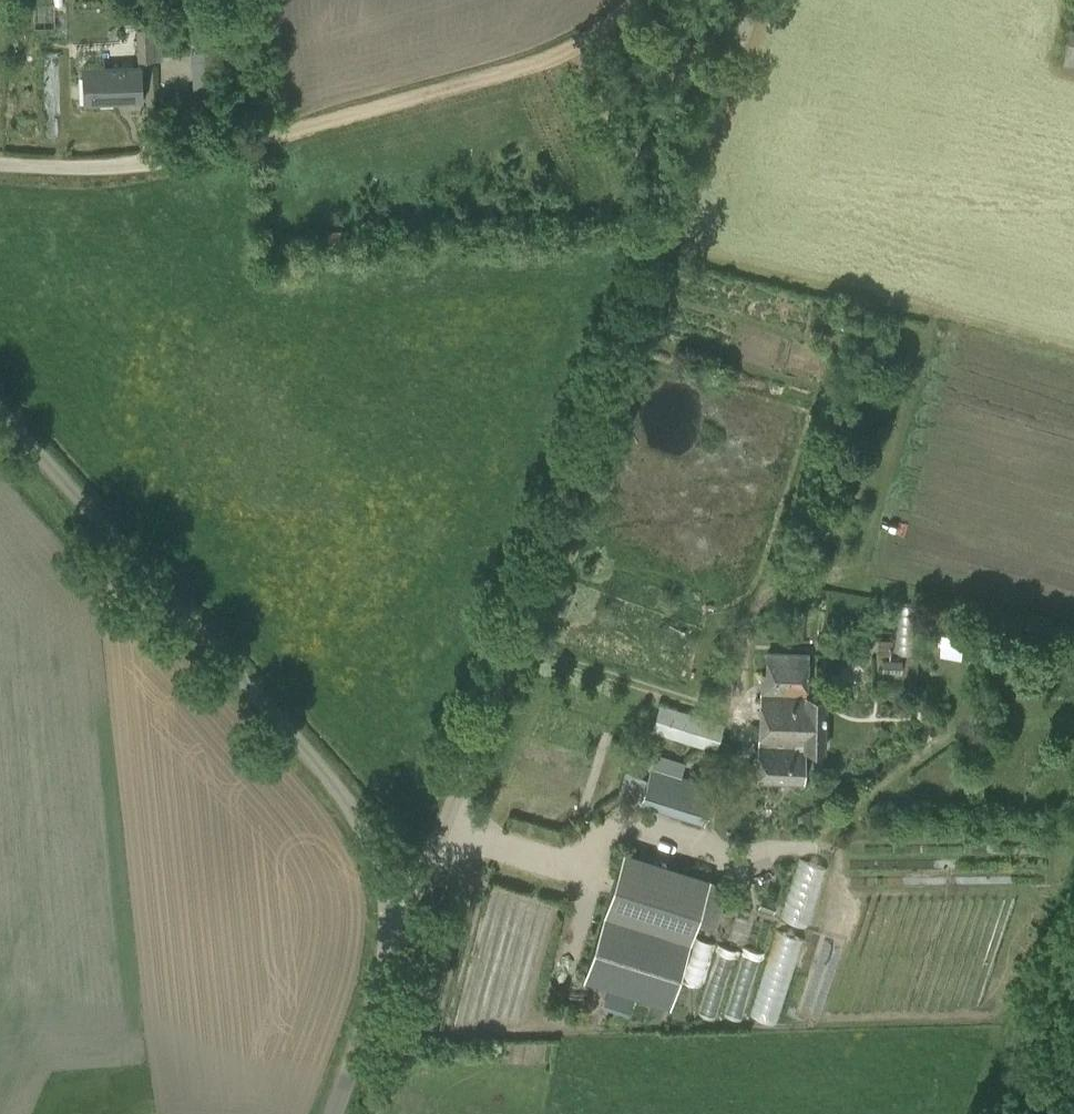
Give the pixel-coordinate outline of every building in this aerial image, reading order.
[(155,60),(153,26),(136,27),(137,61),(155,60)] [(140,65),(83,67),(84,102),(141,100),(140,65)] [(943,631),(939,654),(963,658),(967,636),(943,631)] [(891,639),(878,638),(877,653),(890,654),(891,639)] [(758,747),(804,748),(824,749),(826,695),(807,694),(808,654),(766,652),(766,673),(761,673),(758,747)] [(650,731),(715,751),(724,724),(660,703),(650,731)] [(804,748),(758,747),(757,781),(803,783),(804,748)] [(655,753),(651,767),(649,766),(639,801),(703,821),(715,787),(681,776),(685,762),(655,753)] [(681,984),(711,876),(624,851),(594,962),(681,984)] [(713,881),(702,923),(717,927),(728,885),(713,881)] [(779,1022),(802,935),(776,928),(752,1015),(779,1022)] [(742,1017),(757,954),(726,947),(722,963),(737,966),(733,982),(736,983),(729,1013),(742,1017)] [(715,1018),(729,984),(713,978),(699,1011),(715,1018)]
